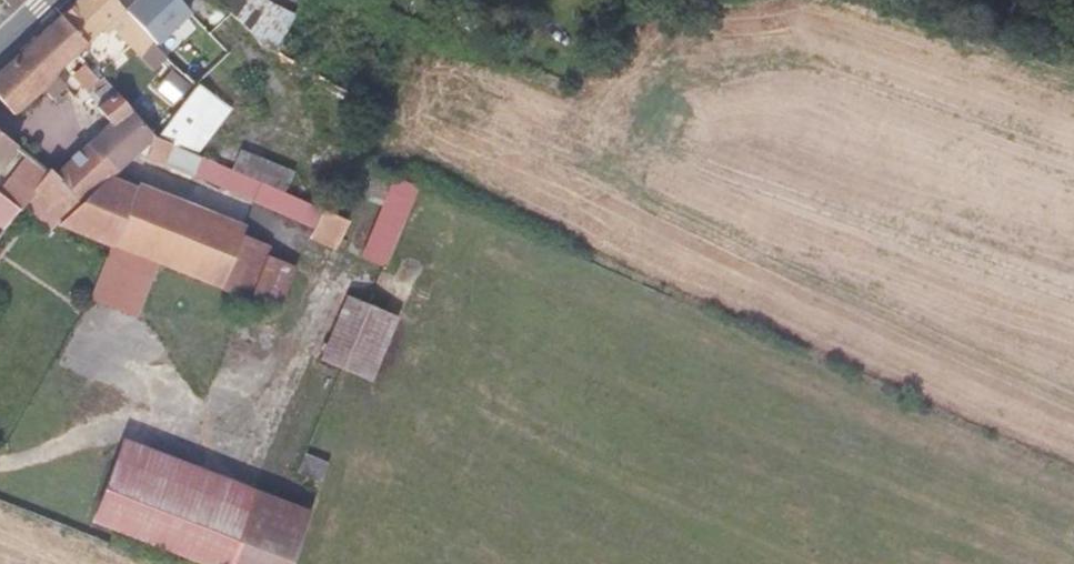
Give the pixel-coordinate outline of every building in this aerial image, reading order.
[(75,54),(87,42),(88,43),(108,24),(140,55),(154,41),(125,11),(115,0),(78,0),(64,13),(49,27),(75,54)] [(125,11),(154,41),(157,44),(190,12),(178,0),(137,0),(125,11)] [(281,55),(299,16),(268,0),(220,0),(223,3),(266,47),(281,55)] [(75,54),(49,27),(27,47),(13,60),(0,73),(0,98),(15,114),(75,54)] [(75,76),(87,89),(89,90),(96,84),(100,80),(86,65),(75,76)] [(349,219),(337,213),(289,192),(297,175),(272,164),(265,180),(234,167),(203,152),(157,132),(156,131),(102,78),(100,80),(96,84),(110,98),(101,110),(111,120),(70,174),(59,166),(53,173),(34,197),(61,224),(116,245),(92,298),(135,317),(159,262),(277,309),(294,268),(263,255),(267,246),(240,235),(245,225),(140,184),(139,188),(117,179),(139,150),(314,227),(310,236),(335,247),(349,219)] [(157,132),(203,152),(232,108),(195,84),(174,109),(168,116),(156,131),(157,132)] [(161,111),(168,116),(174,109),(168,104),(161,111)] [(10,229),(34,197),(53,173),(0,129),(0,172),(15,154),(31,167),(6,199),(0,194),(0,221),(10,229)] [(265,180),(272,164),(241,151),(234,167),(265,180)] [(365,262),(387,270),(420,190),(364,165),(352,195),(387,210),(365,262)] [(326,365),(344,372),(370,312),(349,304),(326,365)] [(396,321),(370,312),(344,372),(372,382),(396,321)] [(198,563),(261,563),(288,503),(128,441),(95,525),(198,563)] [(288,503),(261,563),(292,563),(312,512),(288,503)]
